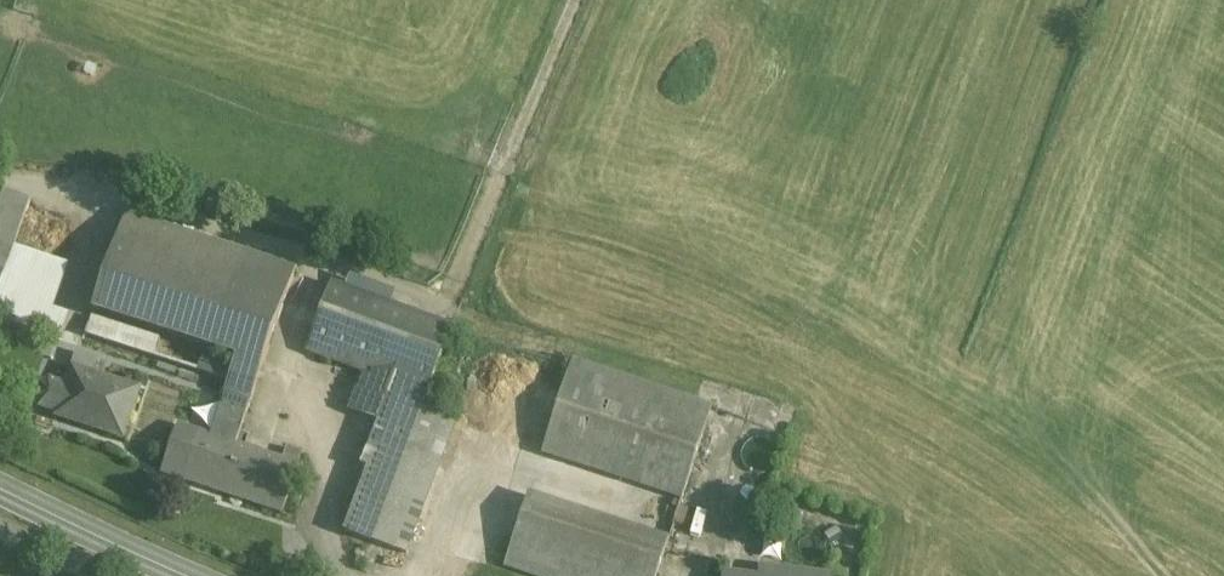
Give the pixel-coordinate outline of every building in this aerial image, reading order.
[(0,204),(0,295),(29,201),(4,193),(0,204)] [(297,271),(126,214),(92,313),(237,362),(235,367),(229,385),(226,394),(253,403),(288,298),(295,278),(297,271)] [(305,282),(295,278),(288,298),(298,302),(305,282)] [(451,330),(333,286),(309,353),(365,373),(351,413),(379,423),(390,394),(424,406),(451,330)] [(0,295),(0,320),(45,334),(53,311),(0,295)] [(235,367),(91,319),(85,337),(229,385),(235,367)] [(671,400),(570,368),(543,455),(657,491),(679,424),(686,401),(672,396),(671,400)] [(144,391),(78,369),(72,388),(55,383),(47,387),(43,400),(46,408),(63,414),(62,418),(128,440),(144,391)] [(253,403),(226,394),(210,441),(237,450),(253,403)] [(424,406),(390,394),(379,423),(369,452),(375,454),(344,538),(372,548),(421,413),(424,406)] [(712,409),(686,401),(679,424),(704,432),(712,409)] [(421,413),(372,548),(407,561),(456,425),(421,413)] [(704,432),(679,424),(657,491),(683,500),(704,432)] [(210,441),(181,431),(166,476),(285,515),(299,470),(237,450),(210,441)] [(528,499),(506,568),(530,575),(631,575),(644,536),(528,499)] [(644,536),(631,575),(658,575),(669,544),(644,536)]
